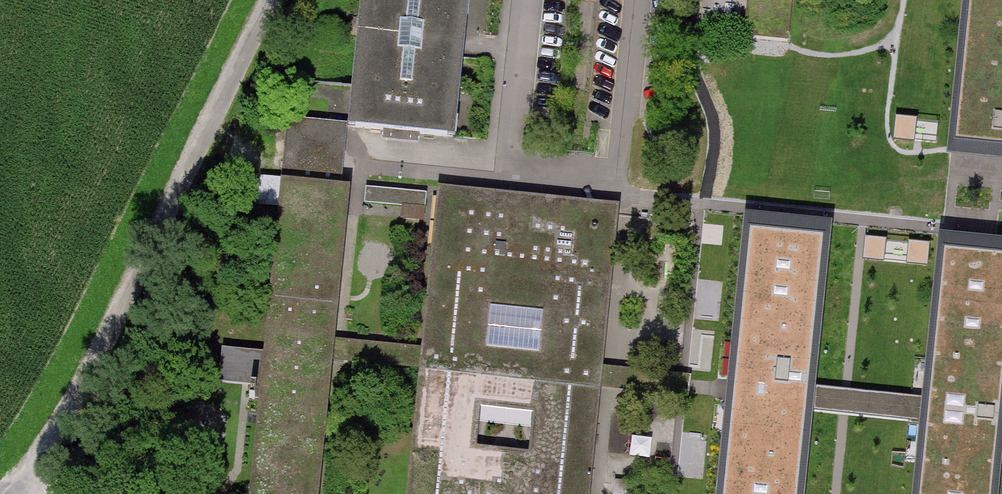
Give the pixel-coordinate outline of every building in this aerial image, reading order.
[(455,138),(467,0),(365,0),(353,128),(455,138)] [(1001,155),(1001,0),(963,0),(947,150),(1001,155)] [(332,365),(334,340),(349,186),(280,180),(251,493),(320,493),(332,365)] [(425,222),(428,191),(370,185),(368,201),(407,205),(405,220),(425,222)] [(616,207),(435,191),(421,348),(418,372),(407,493),(590,493),(599,389),(602,365),(616,207)] [(717,493),(806,493),(814,408),(817,384),(833,223),(744,215),(728,376),(726,400),(717,493)] [(938,234),(922,397),(920,422),(913,493),(999,493),(1001,464),(1001,241),(938,234)] [(599,389),(726,400),(728,376),(602,365),(599,389)] [(814,408),(920,422),(922,397),(817,384),(814,408)]
